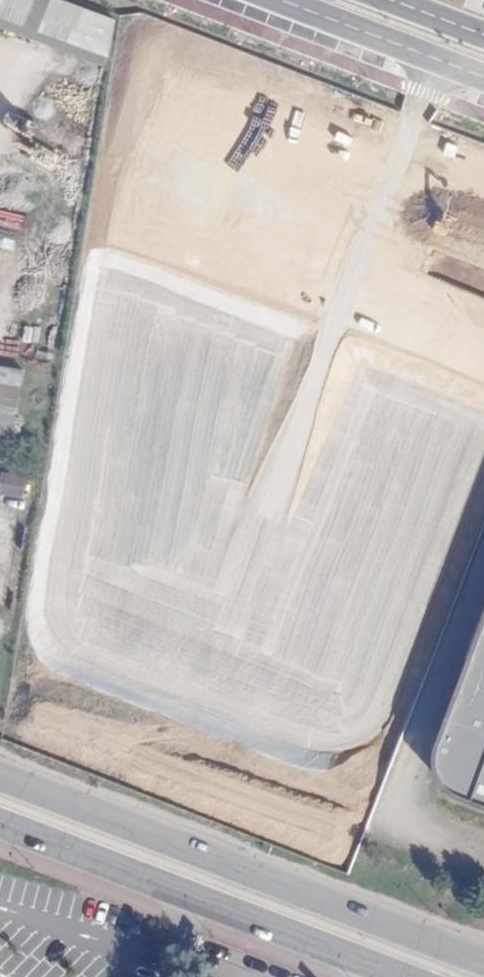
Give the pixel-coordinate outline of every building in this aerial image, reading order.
[(119,15),(74,0),(0,0),(0,27),(105,60),(119,15)] [(0,362),(0,433),(16,436),(28,367),(0,362)] [(24,496),(25,473),(1,471),(0,485),(0,494),(24,496)] [(443,758),(442,776),(448,792),(458,802),(483,812),(483,639),(443,758)]
